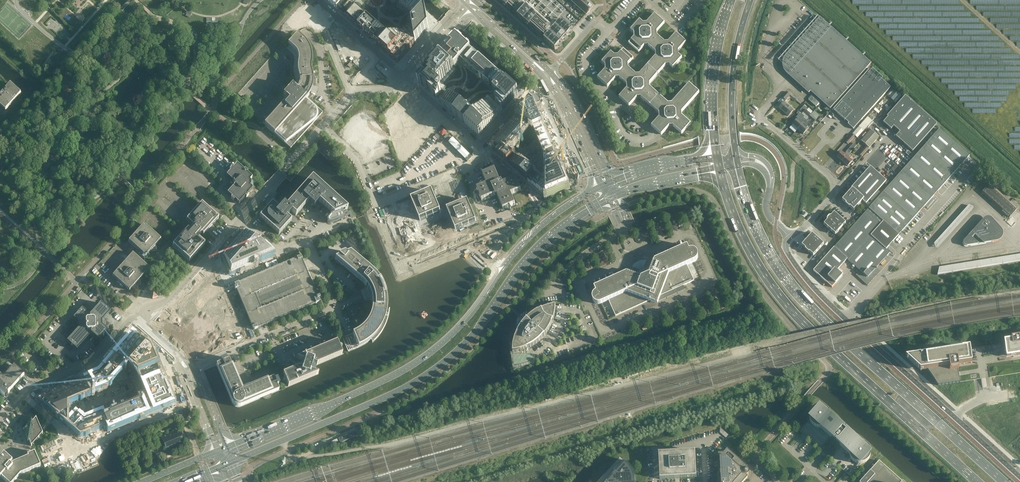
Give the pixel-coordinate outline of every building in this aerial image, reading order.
[(415,0),(327,0),(338,10),(349,20),(350,21),(352,22),(353,24),(359,29),(365,34),(366,35),(368,37),(370,38),(375,43),(380,48),(381,49),(386,53),(388,54),(388,55),(389,56),(398,63),(420,39),(421,37),(424,34),(425,33),(429,29),(426,11),(426,10),(415,0)] [(543,40),(555,50),(572,30),(562,21),(552,31),(518,0),(499,0),(543,40)] [(573,5),(574,5),(574,4),(578,7),(576,9),(577,9),(585,0),(578,0),(573,5)] [(577,9),(581,13),(589,4),(585,0),(577,9)] [(589,4),(581,13),(582,11),(586,14),(586,15),(593,7),(589,4)] [(616,17),(624,8),(620,5),(612,13),(616,17)] [(634,37),(629,43),(628,43),(639,52),(644,46),(645,46),(647,46),(648,46),(652,49),(655,45),(656,45),(661,39),(659,38),(658,36),(657,36),(657,32),(664,23),(660,19),(659,18),(654,14),(647,23),(643,23),(639,20),(630,30),(634,33),(634,37)] [(305,18),(295,28),(299,32),(308,22),(305,18)] [(786,73),(809,93),(809,92),(810,91),(830,108),(870,63),(820,18),(785,57),(783,61),(783,65),(784,69),(786,73)] [(664,42),(663,42),(661,39),(656,45),(655,45),(652,49),(655,52),(656,56),(648,65),(658,73),(665,65),(669,65),(673,68),(682,58),(678,55),(678,51),(686,42),(676,33),(668,42),(664,42)] [(285,98),(284,100),(263,123),(290,148),(323,113),(306,98),(309,95),(311,90),(312,86),(313,81),(313,77),(312,72),(311,70),(311,67),(311,65),(312,61),(312,57),(311,53),(310,49),(308,46),(306,42),(303,39),(297,34),(288,44),(294,50),(295,52),(297,54),(298,57),(298,60),(298,62),(297,66),(297,69),(298,73),(298,76),(299,79),(299,82),(299,85),(297,87),(296,89),(294,88),(295,88),(292,85),(283,95),(285,98)] [(425,73),(417,81),(436,98),(437,98),(439,101),(442,104),(445,106),(448,109),(451,111),(460,119),(461,120),(464,122),(465,124),(471,130),(472,130),(474,132),(480,137),(484,131),(486,129),(492,122),(493,121),(495,119),(496,118),(503,111),(502,111),(506,107),(507,107),(507,106),(508,105),(512,101),(513,100),(518,93),(498,76),(499,76),(493,70),(491,69),(490,68),(485,63),(482,60),(470,50),(456,38),(449,46),(446,49),(442,53),(440,55),(435,62),(433,63),(426,71),(425,73)] [(605,69),(601,74),(597,78),(607,87),(615,78),(619,78),(623,81),(628,76),(633,72),(629,68),(628,64),(634,58),(624,49),(621,52),(618,55),(614,55),(611,52),(602,62),(605,65),(605,69)] [(371,65),(367,61),(370,58),(368,56),(361,63),(368,69),(371,65)] [(636,75),(633,72),(628,76),(623,81),(627,85),(627,88),(619,97),(629,106),(637,97),(641,97),(650,106),(659,96),(650,87),(649,83),(658,73),(648,65),(640,74),(636,75)] [(870,68),(832,110),(834,109),(849,123),(848,124),(853,129),(891,87),(870,68)] [(10,83),(8,85),(0,94),(0,106),(5,110),(19,94),(21,93),(10,83)] [(668,103),(659,96),(650,106),(659,113),(659,117),(651,126),(661,135),(669,126),(673,126),(682,134),(691,124),(682,116),(682,112),(699,93),(689,84),(672,103),(668,103)] [(786,92),(782,97),(786,100),(790,95),(786,92)] [(406,99),(402,95),(398,100),(401,104),(406,99)] [(894,126),(898,130),(898,131),(900,132),(896,137),(912,152),(937,124),(918,108),(905,96),(887,116),(888,117),(883,122),(891,129),(894,126)] [(532,102),(492,147),(545,196),(567,187),(532,102)] [(788,116),(793,110),(784,102),(779,108),(788,116)] [(800,110),(808,118),(811,115),(805,110),(806,109),(803,106),(800,110)] [(399,107),(393,108),(399,137),(405,136),(399,107)] [(362,113),(344,134),(366,152),(384,131),(362,113)] [(792,124),(798,129),(803,123),(801,120),(804,116),(801,113),(799,115),(800,116),(792,124)] [(814,113),(812,115),(811,115),(808,118),(814,122),(819,117),(814,113)] [(867,117),(852,134),(853,135),(854,135),(857,138),(872,121),(874,118),(871,115),(868,118),(867,117)] [(803,123),(798,129),(803,134),(811,126),(812,127),(814,124),(810,121),(806,125),(803,123)] [(837,244),(813,271),(832,287),(842,276),(837,271),(847,259),(860,270),(856,275),(867,286),(880,272),(876,268),(890,253),(886,249),(899,235),(969,156),(940,129),(839,242),(838,241),(836,243),(837,244)] [(879,137),(871,130),(861,141),(869,147),(879,137)] [(855,136),(853,135),(852,134),(845,142),(848,144),(855,136)] [(416,150),(423,144),(419,139),(412,146),(416,150)] [(837,157),(842,162),(850,153),(858,144),(856,142),(848,151),(847,151),(844,154),(842,152),(837,157)] [(859,154),(862,156),(868,149),(866,146),(859,154)] [(850,153),(842,162),(847,166),(852,161),(849,159),(852,155),(850,153)] [(226,176),(231,180),(235,184),(235,185),(227,194),(232,198),(231,199),(234,201),(234,200),(239,204),(245,197),(246,198),(249,195),(248,194),(253,189),(251,187),(252,186),(252,181),(250,180),(252,178),(247,173),(248,172),(245,170),(244,170),(237,164),(233,169),(232,168),(229,171),(230,172),(226,176)] [(886,181),(885,180),(870,167),(851,188),(852,189),(842,200),(854,210),(862,201),(866,204),(886,181)] [(505,182),(500,180),(499,180),(495,169),(482,174),(486,184),(477,188),(482,201),(495,195),(496,197),(497,196),(503,209),(515,204),(511,194),(521,190),(516,178),(505,182)] [(455,202),(444,207),(458,241),(469,237),(468,235),(473,233),(474,235),(485,230),(463,176),(456,179),(458,183),(449,187),(455,202)] [(272,203),(260,217),(262,219),(265,222),(268,224),(279,234),(285,227),(286,226),(291,220),(289,218),(293,213),(296,215),(310,199),(311,201),(312,204),(315,203),(315,200),(317,199),(333,214),(329,219),(328,219),(328,220),(328,221),(328,222),(329,223),(330,223),(331,222),(333,222),(341,218),(343,218),(344,217),(341,211),(347,209),(334,197),(325,189),(325,190),(312,178),(301,191),(300,191),(288,204),(286,206),(284,204),(279,209),(272,203)] [(982,193),(985,197),(986,197),(986,196),(989,199),(1009,218),(1017,209),(990,184),(982,193)] [(420,221),(441,212),(432,191),(411,200),(420,221)] [(407,199),(384,209),(388,219),(390,218),(395,231),(393,231),(406,262),(417,258),(416,256),(425,253),(426,254),(433,251),(423,227),(418,229),(413,217),(414,216),(407,199)] [(203,235),(219,218),(202,203),(186,220),(193,226),(189,230),(188,229),(172,246),(189,261),(205,244),(198,238),(202,233),(203,235)] [(969,205),(934,244),(936,247),(937,248),(973,209),(973,208),(973,207),(969,205)] [(824,224),(829,229),(835,234),(846,223),(840,218),(834,212),(824,224)] [(978,229),(976,227),(964,241),(963,242),(963,243),(963,244),(964,244),(964,245),(965,246),(966,246),(967,246),(992,242),(988,238),(996,230),(986,221),(978,229)] [(133,253),(112,275),(130,291),(150,268),(142,261),(161,240),(144,224),(128,241),(136,249),(133,253)] [(245,232),(223,256),(230,273),(271,255),(245,232)] [(802,245),(807,250),(813,255),(824,244),(818,239),(812,233),(802,245)] [(600,304),(601,304),(608,300),(616,316),(663,295),(694,281),(687,265),(694,262),(696,261),(697,260),(698,258),(698,257),(698,255),(697,253),(697,252),(695,251),(694,250),(692,250),(691,250),(689,250),(687,246),(655,261),(653,266),(632,275),(626,273),(594,288),(596,293),(595,293),(594,294),(593,296),(592,297),(592,299),(593,301),(594,302),(595,303),(596,304),(598,304),(600,304)] [(372,271),(370,270),(350,253),(345,254),(344,253),(338,256),(339,257),(335,259),(361,281),(363,283),(365,286),(366,287),(362,289),(363,291),(364,292),(365,295),(366,297),(367,299),(367,300),(371,300),(372,300),(372,305),(372,309),(371,313),(369,318),(367,322),(364,325),(362,328),(361,329),(358,331),(355,332),(352,334),(358,347),(362,345),(367,343),(371,340),(372,342),(376,338),(380,334),(383,329),(386,324),(388,319),(389,314),(390,308),(389,308),(386,308),(386,302),(386,297),(384,291),(382,286),(380,281),(376,276),(372,271)] [(940,267),(938,275),(1019,262),(1019,255),(940,267)] [(246,313),(251,325),(253,330),(320,302),(319,299),(320,298),(319,296),(318,297),(301,256),(234,284),(235,287),(234,288),(235,290),(236,289),(239,295),(243,305),(246,313)] [(212,269),(163,325),(196,355),(241,336),(212,269)] [(103,327),(105,326),(104,321),(103,320),(111,312),(101,303),(92,313),(88,313),(82,308),(73,318),(80,324),(80,326),(67,341),(77,350),(89,336),(93,336),(99,341),(108,331),(103,327)] [(535,313),(533,315),(532,315),(532,316),(530,319),(528,321),(525,319),(524,321),(523,322),(526,324),(523,326),(520,328),(520,329),(519,331),(517,335),(516,338),(515,338),(514,342),(512,341),(511,346),(511,348),(511,350),(511,357),(512,364),(512,365),(513,367),(514,371),(521,366),(528,364),(534,362),(528,349),(530,347),(530,348),(535,345),(539,342),(542,338),(544,336),(547,332),(550,328),(552,323),(553,320),(553,321),(555,316),(555,310),(556,305),(551,306),(546,308),(541,310),(539,311),(538,311),(538,312),(535,313)] [(349,335),(342,338),(348,352),(350,351),(354,349),(349,335)] [(99,373),(38,398),(81,435),(107,425),(109,429),(171,404),(150,353),(133,337),(99,373)] [(1004,343),(1006,358),(1013,357),(1019,356),(1019,340),(1018,338),(1011,339),(1011,342),(1004,343)] [(283,374),(288,386),(318,374),(314,372),(316,365),(317,365),(342,354),(337,342),(297,358),(297,359),(301,360),(298,367),(283,374)] [(969,348),(906,358),(920,371),(928,370),(938,385),(960,382),(958,369),(959,369),(958,365),(972,363),(969,348)] [(242,391),(229,359),(216,365),(232,403),(233,405),(235,406),(237,407),(239,407),(241,406),(262,397),(263,398),(264,399),(265,400),(266,400),(267,400),(268,399),(269,399),(270,399),(270,398),(271,397),(271,396),(271,395),(271,394),(279,390),(274,378),(242,391)] [(0,393),(4,397),(24,375),(14,366),(13,366),(3,378),(0,375),(0,394),(0,393)] [(799,430),(802,432),(804,435),(835,463),(844,470),(850,476),(870,453),(819,407),(799,430)] [(43,433),(42,433),(36,418),(32,422),(31,420),(22,430),(28,443),(29,441),(31,446),(43,433)] [(177,430),(161,437),(167,453),(184,446),(177,430)] [(340,443),(358,435),(356,431),(338,438),(340,443)] [(154,437),(149,439),(153,448),(158,446),(154,437)] [(695,451),(658,453),(660,479),(697,477),(695,451)] [(727,451),(724,454),(719,455),(720,471),(721,471),(721,473),(721,476),(721,477),(720,477),(720,481),(743,481),(747,478),(746,476),(746,469),(747,468),(727,451)] [(1,477),(7,481),(13,481),(20,474),(40,466),(35,452),(27,455),(28,457),(12,463),(11,465),(5,460),(5,458),(2,457),(2,458),(0,456),(0,478),(1,477)] [(598,481),(636,481),(635,477),(633,473),(631,469),(628,466),(625,463),(619,458),(598,481)] [(862,479),(860,481),(903,481),(879,461),(862,479)]
